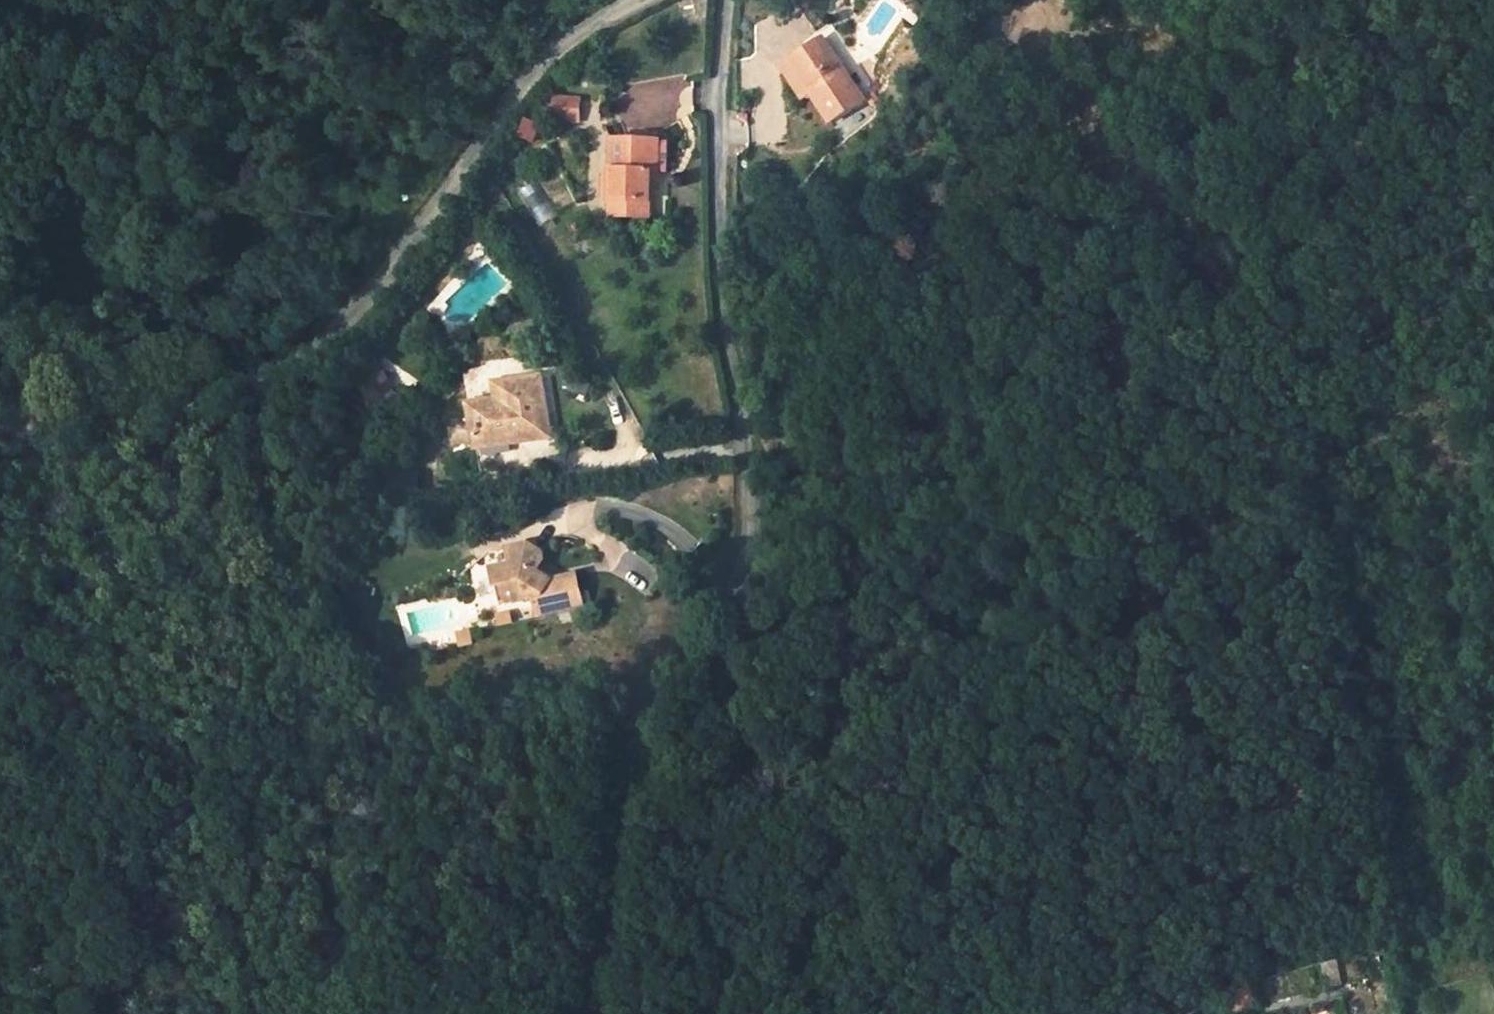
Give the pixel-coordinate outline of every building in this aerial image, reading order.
[(853,19),(811,42),(827,71),(834,69),(850,100),(886,82),(853,19)] [(586,120),(587,96),(556,95),(555,119),(586,120)] [(671,114),(658,115),(659,147),(672,147),(671,114)] [(653,177),(653,148),(659,147),(658,115),(616,116),(616,177),(653,177)] [(541,181),(525,188),(541,224),(557,217),(541,181)] [(398,415),(388,373),(369,389),(378,425),(398,415)] [(497,389),(503,404),(472,413),(483,455),(555,435),(538,377),(497,389)] [(527,561),(539,558),(545,579),(565,574),(569,588),(616,574),(610,551),(583,558),(571,548),(578,533),(574,526),(567,522),(559,519),(553,520),(537,524),(541,543),(524,546),(527,561)] [(521,528),(524,546),(541,543),(537,524),(521,528)] [(527,561),(531,582),(545,579),(539,558),(527,561)] [(1341,962),(1323,963),(1325,987),(1343,986),(1341,962)] [(1256,1008),(1251,987),(1227,995),(1232,1013),(1237,1013),(1256,1008)]
